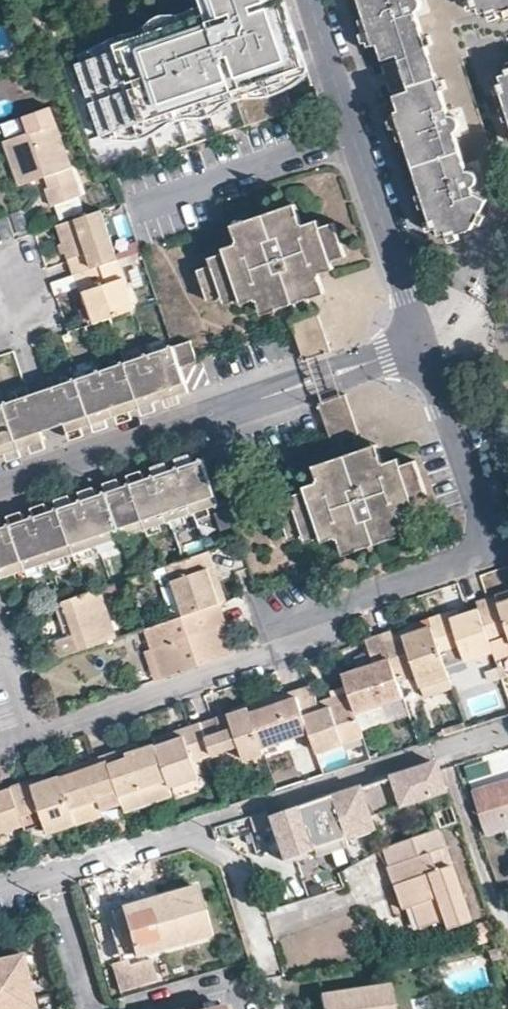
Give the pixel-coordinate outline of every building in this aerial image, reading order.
[(103,148),(270,88),(239,0),(219,0),(211,3),(178,14),(182,24),(229,8),(256,83),(255,87),(101,141),(103,148)] [(270,88),(306,74),(288,16),(282,0),(239,0),(270,88)] [(364,19),(374,46),(381,70),(402,62),(413,95),(392,103),(396,113),(405,140),(422,192),(427,206),(432,220),(435,229),(437,236),(447,233),(451,241),(461,238),(459,234),(472,229),(476,219),(487,198),(476,193),(475,187),(479,183),(480,176),(475,171),(469,170),(456,134),(461,129),(461,122),(457,117),(450,116),(442,91),(438,81),(427,47),(424,38),(416,13),(420,8),(420,2),(419,0),(358,0),(364,19)] [(477,6),(478,5),(476,0),(466,0),(465,0),(469,9),(477,6)] [(478,5),(477,6),(479,12),(487,9),(495,7),(497,10),(506,7),(507,6),(507,0),(476,0),(478,5)] [(139,28),(178,14),(175,6),(137,20),(139,28)] [(499,16),(497,10),(495,7),(487,9),(490,19),(499,16)] [(182,24),(178,14),(139,28),(143,38),(76,62),(101,141),(255,87),(256,83),(229,8),(182,24)] [(367,48),(374,46),(364,19),(358,21),(362,34),(357,35),(361,45),(366,44),(367,48)] [(73,51),(76,62),(143,38),(139,28),(73,51)] [(429,37),(424,38),(427,47),(432,46),(429,37)] [(507,114),(507,70),(505,71),(498,74),(501,81),(497,82),(500,91),(505,105),(507,114)] [(444,79),(438,81),(442,91),(447,88),(444,79)] [(494,93),(500,91),(497,82),(491,84),(494,93)] [(507,118),(507,114),(505,105),(498,107),(502,119),(507,118)] [(398,141),(405,140),(396,113),(390,116),(391,120),(386,122),(389,131),(394,130),(398,141)] [(67,179),(55,182),(60,199),(65,198),(89,191),(90,190),(91,188),(67,115),(17,130),(30,176),(51,170),(63,167),(67,179)] [(51,170),(55,182),(67,179),(63,167),(51,170)] [(91,198),(89,191),(65,198),(68,205),(91,198)] [(420,208),(427,206),(422,192),(415,195),(420,208)] [(111,204),(67,218),(83,270),(127,255),(111,204)] [(271,224),(285,220),(281,211),(268,216),(271,224)] [(296,294),(309,290),(306,284),(322,278),(320,273),(334,268),(332,261),(347,255),(336,225),(321,230),(318,224),(304,228),(303,224),(287,228),(285,220),(271,224),(268,216),(235,227),(238,236),(224,242),(229,253),(213,258),(216,265),(201,270),(212,303),(227,298),(229,305),(245,300),(248,310),(262,305),(266,315),(299,303),(296,294)] [(428,231),(435,229),(432,220),(425,222),(428,231)] [(486,227),(488,234),(507,227),(507,220),(486,227)] [(221,231),(224,242),(238,236),(235,227),(221,231)] [(127,255),(83,270),(88,288),(92,288),(103,323),(120,317),(144,310),(127,255)] [(55,295),(76,289),(73,277),(51,283),(55,295)] [(312,299),(309,290),(296,294),(299,303),(312,299)] [(252,319),(266,315),(262,305),(248,310),(252,319)] [(295,366),(314,359),(317,358),(304,319),(278,328),(292,367),(295,366)] [(197,340),(181,345),(189,369),(205,364),(197,340)] [(157,352),(171,401),(185,397),(196,393),(189,369),(181,345),(174,347),(167,349),(157,352)] [(141,357),(149,355),(147,349),(140,351),(141,357)] [(133,360),(148,409),(162,404),(171,401),(157,352),(149,355),(141,357),(133,360)] [(117,358),(119,364),(126,362),(123,356),(117,358)] [(110,367),(125,416),(138,411),(148,409),(133,360),(126,362),(119,364),(110,367)] [(85,375),(100,423),(117,418),(125,416),(110,367),(102,369),(96,371),(85,375)] [(75,426),(77,430),(91,426),(100,423),(85,375),(78,377),(71,379),(62,382),(75,426)] [(44,388),(37,390),(51,433),(58,432),(75,426),(62,382),(44,388)] [(19,388),(21,395),(27,393),(25,387),(19,388)] [(13,397),(27,446),(36,443),(52,438),(51,433),(37,390),(27,393),(21,395),(13,397)] [(2,453),(12,450),(27,446),(13,397),(3,401),(0,401),(0,445),(2,453)] [(171,401),(173,409),(180,407),(188,404),(185,397),(171,401)] [(148,409),(150,416),(157,414),(164,412),(162,404),(148,409)] [(125,416),(127,423),(134,421),(141,419),(138,411),(125,416)] [(100,423),(103,430),(111,428),(119,425),(117,418),(100,423)] [(77,430),(79,437),(86,435),(94,433),(91,426),(77,430)] [(36,443),(38,450),(45,448),(55,445),(52,438),(36,443)] [(12,450),(15,457),(20,456),(30,453),(27,446),(12,450)] [(354,464),(367,459),(364,450),(350,455),(354,464)] [(377,534),(391,529),(388,521),(403,516),(401,511),(416,506),(413,499),(429,494),(418,462),(403,467),(400,460),(386,466),(384,461),(369,465),(367,459),(354,464),(350,455),(317,466),(320,475),(306,480),(310,491),(295,497),(296,502),(282,507),(293,542),(308,537),(310,543),(325,538),(330,550),(344,545),(347,555),(381,544),(377,534)] [(196,462),(194,456),(188,458),(180,461),(182,466),(196,462)] [(197,465),(196,462),(182,466),(182,469),(197,516),(212,512),(221,509),(207,462),(197,465)] [(171,468),(170,464),(164,466),(157,468),(158,472),(171,468)] [(302,470),(306,480),(320,475),(317,466),(302,470)] [(172,472),(171,468),(158,472),(159,476),(174,524),(187,520),(197,516),(182,469),(172,472)] [(148,475),(146,471),(140,473),(132,475),(134,480),(148,475)] [(149,479),(148,475),(134,480),(135,483),(150,531),(164,527),(174,524),(159,476),(149,479)] [(124,483),(123,478),(115,480),(108,483),(109,487),(124,483)] [(125,486),(124,483),(109,487),(110,491),(125,539),(140,534),(150,531),(135,483),(125,486)] [(99,492),(97,486),(89,489),(82,491),(84,496),(99,492)] [(99,494),(99,492),(84,496),(84,499),(99,547),(114,542),(125,539),(110,491),(99,494)] [(73,497),(72,494),(65,496),(58,498),(59,502),(73,497)] [(75,502),(73,497),(59,502),(61,505),(75,554),(90,549),(99,547),(84,499),(75,502)] [(50,505),(49,501),(40,504),(33,506),(35,510),(50,505)] [(51,508),(50,505),(35,510),(36,514),(51,561),(65,557),(75,554),(61,505),(51,508)] [(25,514),(23,509),(17,511),(10,513),(11,518),(25,514)] [(212,512),(197,516),(199,523),(214,519),(212,512)] [(25,517),(25,514),(11,518),(12,521),(27,568),(41,564),(51,561),(36,514),(25,517)] [(187,520),(174,524),(176,530),(189,526),(187,520)] [(1,576),(16,572),(27,568),(12,521),(0,524),(0,573),(1,576)] [(164,527),(150,531),(152,537),(166,533),(164,527)] [(394,540),(391,529),(377,534),(381,544),(394,540)] [(140,534),(125,539),(127,546),(142,541),(140,534)] [(114,542),(99,547),(101,553),(116,549),(114,542)] [(333,560),(347,555),(344,545),(330,550),(333,560)] [(90,549),(75,554),(78,560),(92,556),(90,549)] [(185,562),(168,567),(184,616),(218,605),(209,573),(215,572),(210,555),(209,555),(185,562)] [(65,557),(51,561),(53,568),(67,564),(65,557)] [(41,564),(27,568),(29,575),(43,571),(41,564)] [(184,616),(168,567),(160,570),(162,579),(176,619),(184,616)] [(160,570),(137,577),(131,579),(134,588),(162,579),(160,570)] [(17,578),(16,572),(1,576),(3,583),(17,578)] [(226,603),(215,572),(209,573),(218,605),(220,605),(226,603)] [(131,579),(111,585),(100,588),(103,598),(134,588),(131,579)] [(103,598),(100,588),(87,592),(63,599),(73,632),(64,635),(50,640),(56,659),(116,639),(103,598)] [(478,602),(480,607),(493,644),(507,639),(507,593),(478,602)] [(53,602),(64,635),(73,632),(63,599),(53,602)] [(176,619),(147,629),(153,649),(162,678),(236,653),(220,605),(218,605),(184,616),(176,619)] [(467,663),(496,653),(493,644),(480,607),(461,613),(462,614),(452,618),(450,613),(431,619),(435,628),(444,654),(462,648),(464,654),(467,663)] [(405,638),(419,633),(416,625),(402,629),(405,638)] [(419,677),(423,688),(452,679),(446,661),(444,654),(435,628),(419,633),(405,638),(402,629),(383,635),(390,655),(399,683),(419,677)] [(352,697),(357,713),(364,732),(411,716),(404,697),(399,683),(390,655),(383,635),(368,639),(372,653),(357,658),(359,665),(343,670),(349,689),(352,697)] [(507,656),(507,639),(493,644),(496,653),(498,659),(507,656)] [(444,654),(446,661),(464,654),(462,648),(444,654)] [(162,678),(153,649),(145,651),(155,681),(162,678)] [(427,700),(456,690),(452,679),(423,688),(427,700)] [(314,744),(317,751),(365,735),(357,713),(352,697),(321,707),(318,698),(314,684),(296,689),(310,731),(314,744)] [(249,704),(263,748),(299,735),(310,731),(296,689),(280,694),(282,700),(259,708),(257,702),(249,704)] [(349,689),(318,698),(321,707),(352,697),(349,689)] [(280,694),(257,702),(259,708),(282,700),(280,694)] [(246,761),(265,754),(263,748),(249,704),(230,711),(232,717),(220,721),(217,715),(201,720),(213,756),(242,747),(246,761)] [(232,717),(230,711),(217,715),(220,721),(232,717)] [(193,763),(213,756),(201,720),(182,727),(184,736),(158,745),(172,786),(198,777),(193,763)] [(182,727),(155,736),(157,742),(158,745),(184,736),(182,727)] [(310,731),(299,735),(304,748),(314,744),(310,731)] [(140,741),(127,746),(130,752),(143,747),(140,741)] [(146,805),(175,796),(172,786),(158,745),(157,742),(143,747),(130,752),(127,746),(106,753),(121,798),(141,791),(146,805)] [(78,823),(79,825),(105,817),(104,810),(123,804),(121,798),(106,753),(85,760),(87,766),(62,774),(78,823)] [(210,771),(242,765),(240,753),(208,759),(210,771)] [(87,766),(85,760),(60,768),(62,774),(87,766)] [(398,776),(355,791),(366,819),(444,793),(435,770),(432,763),(397,774),(398,776)] [(13,785),(26,825),(28,830),(48,823),(52,832),(78,823),(62,774),(49,779),(36,783),(34,778),(13,785)] [(47,774),(34,778),(36,783),(49,779),(47,774)] [(477,793),(490,831),(507,825),(507,783),(477,793)] [(26,825),(13,785),(0,789),(0,833),(26,825)] [(326,798),(340,837),(369,827),(366,819),(355,791),(355,788),(326,798)] [(126,812),(146,805),(141,791),(121,798),(126,812)] [(326,798),(295,809),(309,850),(340,837),(326,798)] [(449,808),(435,812),(440,830),(455,825),(449,808)] [(266,819),(268,825),(280,861),(309,850),(295,809),(266,819)] [(219,842),(268,825),(266,819),(264,812),(215,829),(219,842)] [(467,922),(437,831),(383,847),(397,889),(404,909),(413,906),(418,904),(425,926),(442,921),(446,930),(467,922)] [(340,837),(309,850),(313,861),(344,849),(340,837)] [(373,858),(343,869),(353,896),(383,885),(373,858)] [(121,900),(134,949),(207,929),(194,880),(121,900)] [(128,952),(134,949),(121,900),(111,903),(117,927),(112,929),(119,954),(128,952)] [(117,927),(111,903),(105,904),(112,929),(117,927)] [(420,928),(425,926),(418,904),(413,906),(420,928)] [(491,940),(485,921),(469,927),(475,945),(491,940)] [(499,957),(496,948),(486,951),(490,961),(499,957)] [(129,958),(128,952),(119,954),(112,955),(119,983),(155,973),(150,953),(129,958)] [(19,956),(0,960),(0,1008),(31,1008),(19,956)] [(390,984),(324,995),(326,1008),(394,1008),(390,984)] [(204,1004),(205,1008),(217,1008),(223,1008),(221,1001),(204,1004)]
